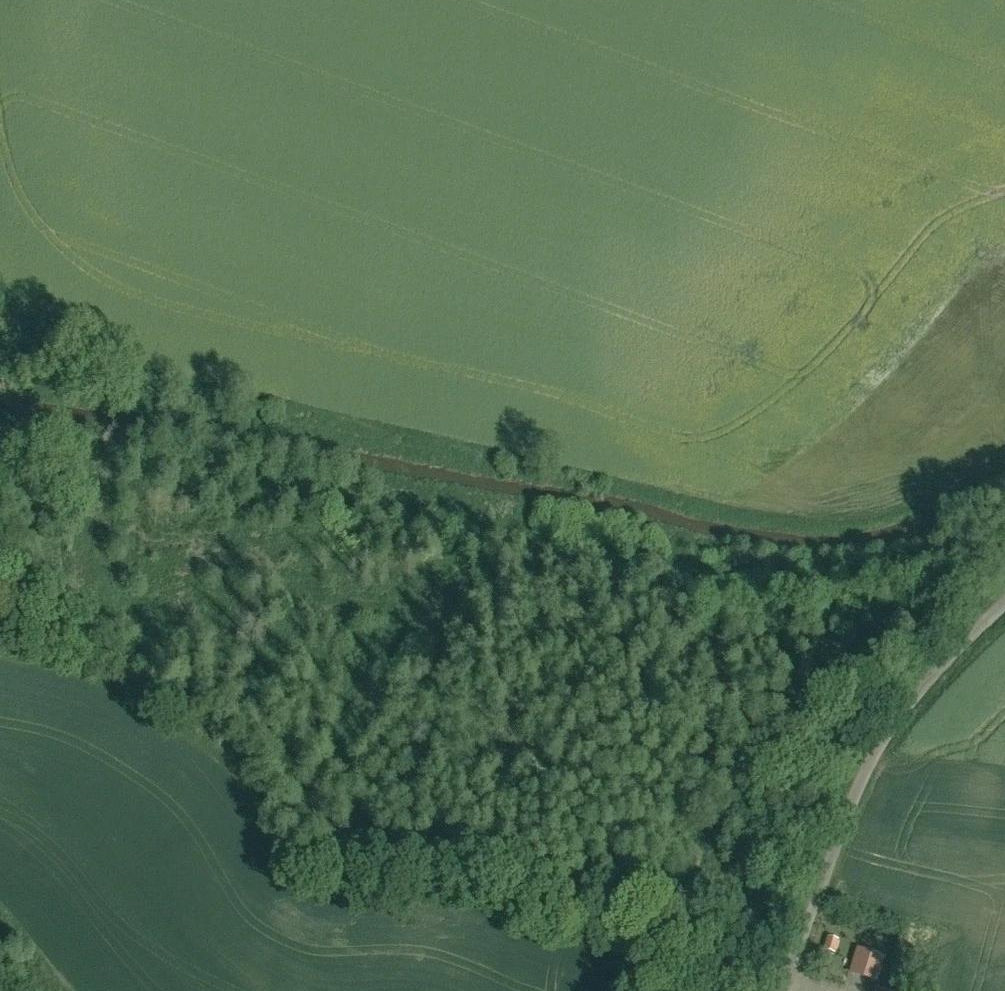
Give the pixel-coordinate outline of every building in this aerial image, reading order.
[(885,952),(858,944),(850,970),(878,978),(885,952)]
